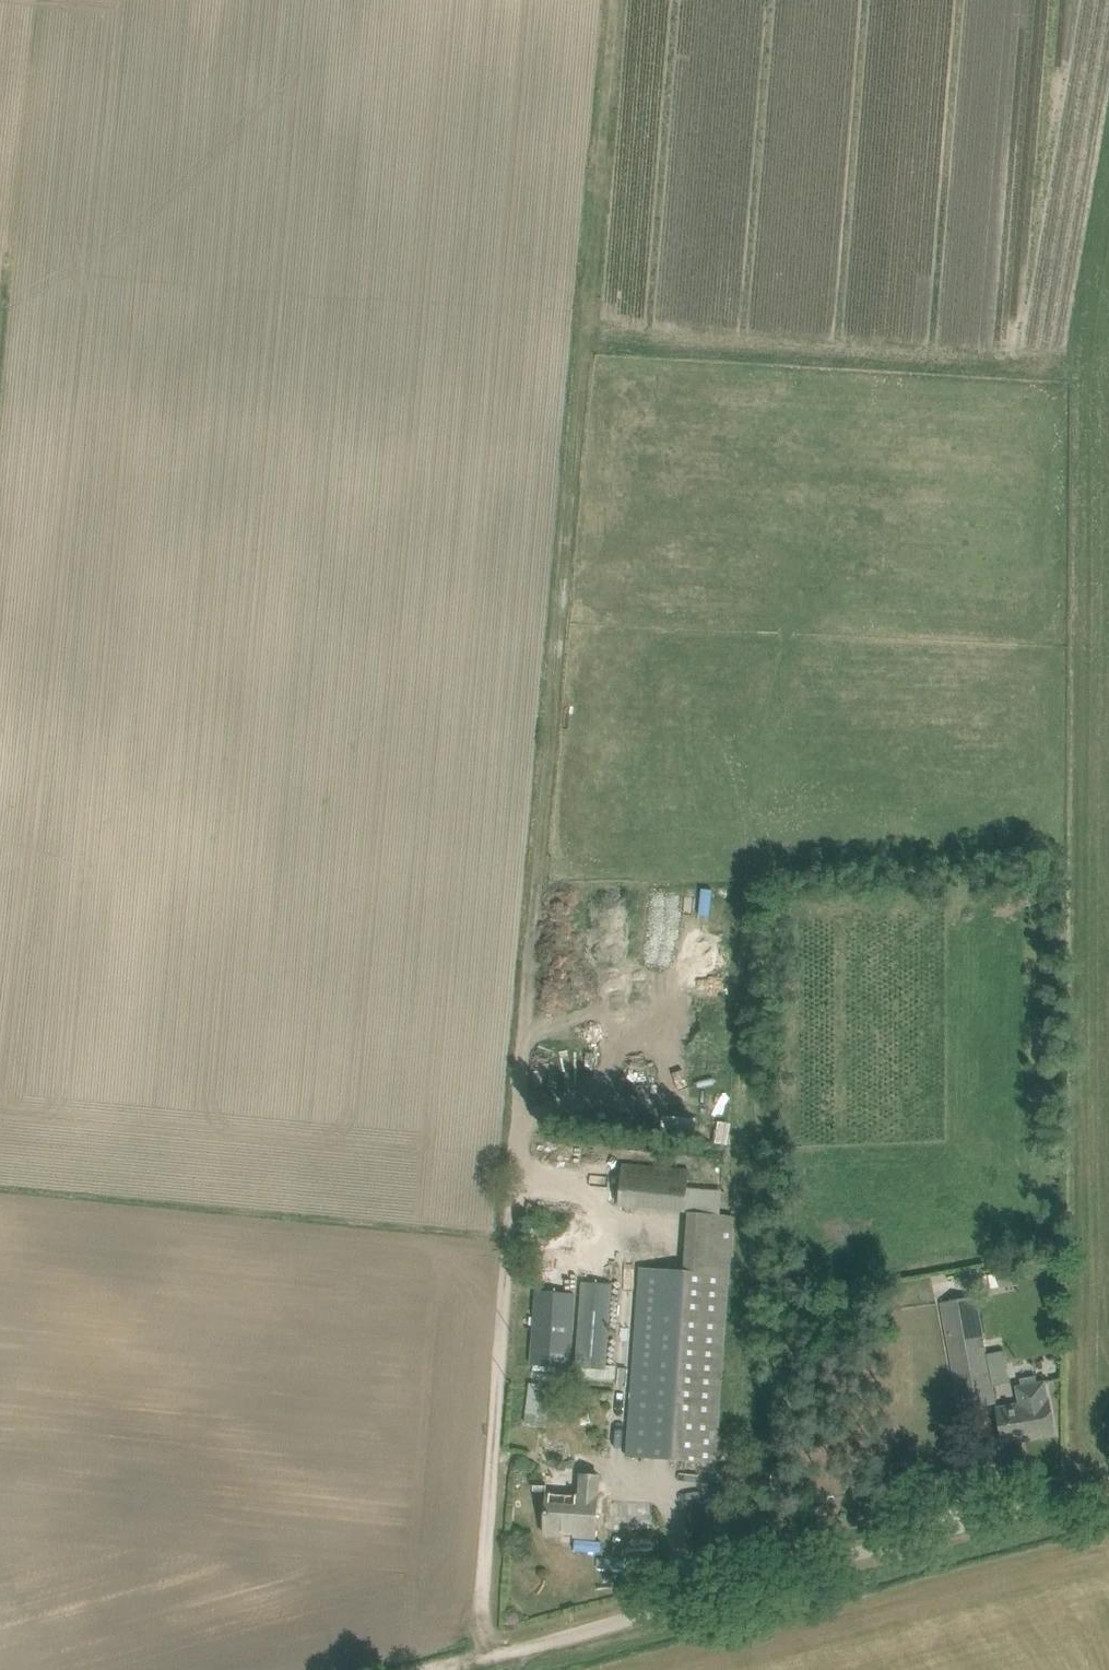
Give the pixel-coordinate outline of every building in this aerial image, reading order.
[(664,1140),(727,1143),(729,1119),(665,1116),(664,1140)] [(623,1161),(620,1205),(686,1211),(690,1166),(623,1161)] [(642,1268),(628,1457),(715,1463),(717,1442),(729,1274),(733,1218),(720,1216),(689,1214),(685,1271),(664,1269),(642,1268)] [(581,1283),(575,1368),(606,1370),(612,1285),(581,1283)] [(529,1365),(571,1367),(576,1293),(534,1290),(529,1365)] [(976,1296),(941,1303),(961,1410),(995,1404),(976,1296)] [(524,1423),(545,1425),(548,1401),(538,1400),(540,1382),(527,1381),(524,1423)] [(996,1408),(998,1420),(1002,1441),(1031,1436),(1032,1440),(1057,1435),(1051,1400),(1048,1400),(1045,1382),(1017,1387),(1020,1403),(996,1408)] [(548,1494),(545,1534),(596,1538),(599,1498),(598,1498),(600,1476),(582,1475),(581,1496),(548,1494)]
